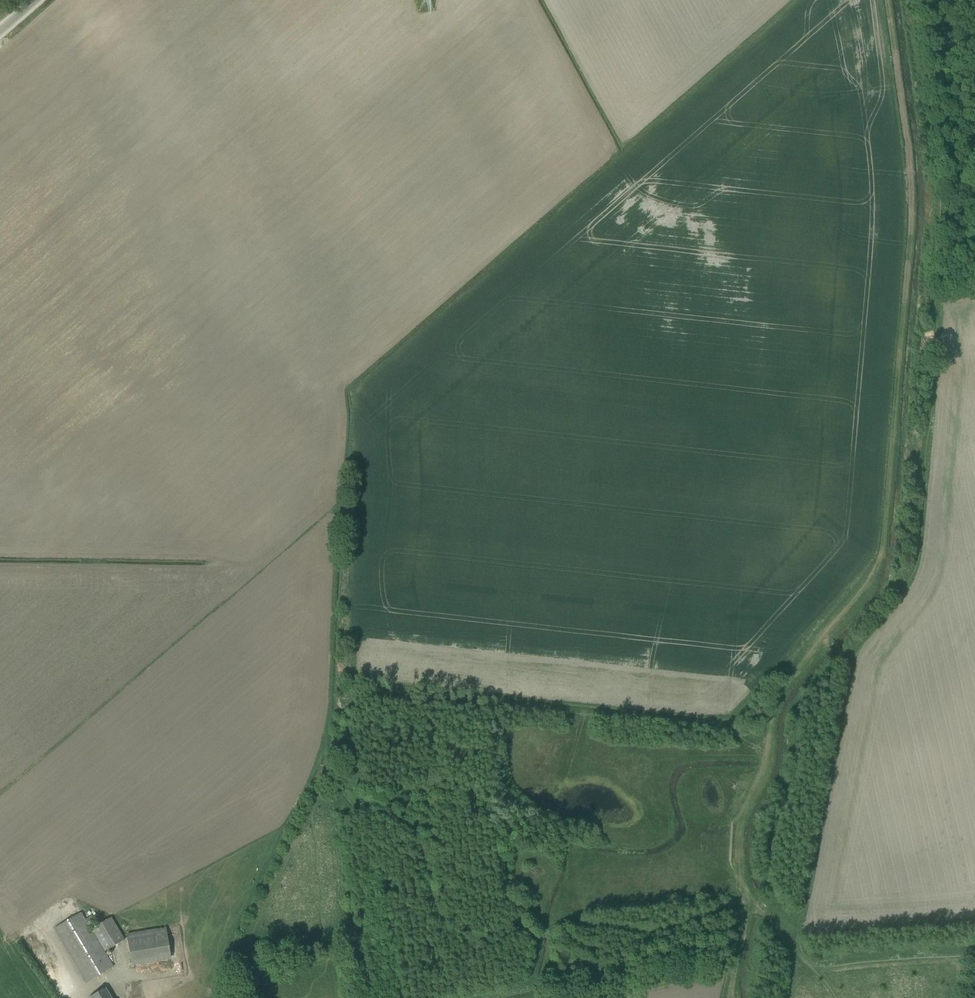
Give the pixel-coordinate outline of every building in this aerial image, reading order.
[(114,967),(104,951),(124,940),(112,917),(91,929),(82,913),(54,929),(86,983),(114,967)] [(127,934),(132,966),(171,960),(166,927),(127,934)] [(105,988),(89,997),(111,997),(105,988)]
